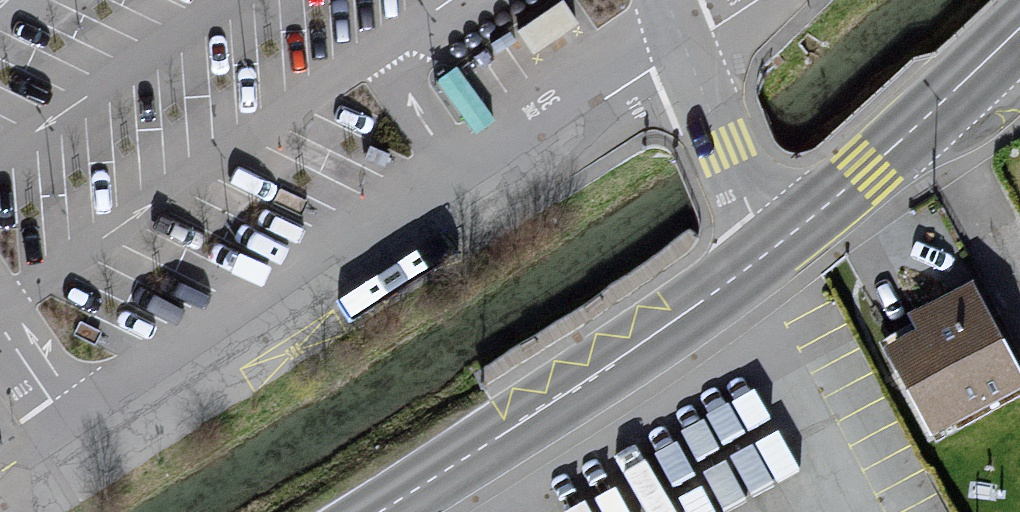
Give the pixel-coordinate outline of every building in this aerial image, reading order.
[(941,454),(1019,416),(1019,367),(979,294),(916,331),(923,352),(900,361),(915,414),(941,454)]
